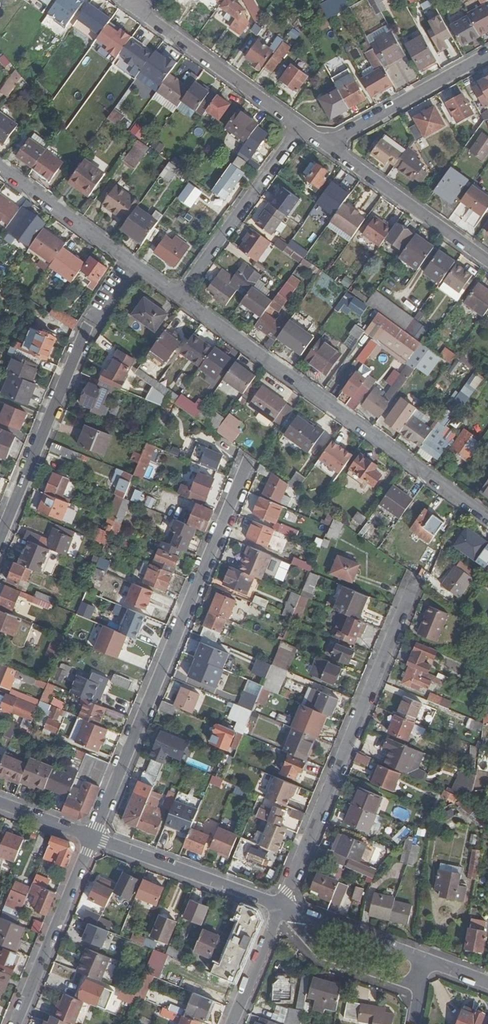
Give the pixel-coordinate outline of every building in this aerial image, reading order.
[(224,8),(239,19),(232,28),(242,35),(250,24),(244,15),(246,11),(240,7),(242,4),(236,0),(237,0),(229,0),(224,8)] [(329,19),(351,7),(347,0),(332,0),(321,6),(329,19)] [(381,11),(375,0),(370,0),(377,13),(381,11)] [(384,0),(375,0),(381,11),(382,12),(388,9),(383,1),(384,0)] [(425,10),(436,6),(434,0),(432,0),(423,4),(425,10)] [(109,18),(88,3),(76,19),(98,34),(109,18)] [(487,32),(487,5),(469,15),(480,36),(481,36),(487,32)] [(464,44),(480,36),(469,15),(453,24),(464,44)] [(257,23),(252,30),(259,34),(263,28),(257,23)] [(384,66),(406,54),(390,25),(385,28),(388,33),(371,43),(374,48),(384,66)] [(432,32),(424,36),(437,58),(444,54),(432,32)] [(421,69),(437,60),(437,58),(424,36),(408,45),(421,69)] [(270,60),(284,41),(284,40),(280,37),(271,49),(260,42),(248,58),(256,64),(254,65),(261,70),(268,59),(270,60)] [(270,60),(265,67),(273,73),(280,63),(282,63),(293,47),(284,41),(270,60)] [(362,47),(366,52),(374,48),(371,43),(370,42),(362,47)] [(375,96),(394,85),(384,66),(374,48),(366,52),(377,72),(365,78),(375,96)] [(169,74),(177,63),(169,57),(167,60),(155,52),(141,72),(149,77),(144,83),(157,92),(161,86),(162,85),(169,74)] [(280,81),(296,93),(308,78),(292,65),(280,81)] [(333,79),(334,81),(340,90),(350,109),(366,100),(350,70),(333,79)] [(23,78),(17,71),(2,91),(10,96),(23,78)] [(195,82),(199,77),(193,72),(186,83),(192,87),(195,82)] [(191,89),(169,74),(162,85),(161,86),(157,92),(178,107),(184,98),(191,89)] [(480,81),(481,83),(474,87),(486,107),(487,106),(487,76),(480,81)] [(192,87),(191,89),(184,98),(205,113),(207,111),(218,96),(211,91),(210,93),(203,88),(195,82),(192,87)] [(30,101),(34,93),(25,88),(21,97),(30,101)] [(333,118),(350,109),(340,90),(322,100),(333,118)] [(474,114),(463,95),(447,104),(459,123),(474,114)] [(229,103),(218,96),(207,111),(220,120),(227,111),(224,109),(229,103)] [(109,118),(120,125),(127,115),(116,108),(109,118)] [(445,127),(435,108),(416,119),(419,124),(410,129),(417,142),(427,137),(445,127)] [(261,125),(239,110),(227,127),(248,142),(259,127),(261,125)] [(5,146),(18,127),(0,113),(0,142),(5,146)] [(485,121),(472,139),(478,143),(472,153),(484,160),(487,154),(487,138),(487,137),(487,135),(487,126),(485,121)] [(143,139),(149,131),(137,122),(131,131),(143,139)] [(201,137),(207,128),(201,124),(194,133),(201,137)] [(259,127),(248,142),(239,155),(240,156),(248,162),(258,169),(261,165),(252,158),(269,135),(259,127)] [(25,134),(18,143),(24,147),(31,138),(25,134)] [(390,161),(396,165),(396,164),(404,153),(407,149),(386,134),(383,139),(373,153),(388,163),(390,161)] [(36,167),(47,151),(31,140),(20,156),(36,167)] [(139,140),(124,161),(135,168),(150,147),(139,140)] [(404,153),(396,164),(401,168),(400,170),(414,179),(424,165),(416,159),(419,155),(408,148),(407,149),(404,153)] [(36,167),(34,169),(52,182),(65,164),(47,151),(36,167)] [(242,171),(248,162),(240,156),(234,165),(242,171)] [(70,184),(89,198),(104,176),(86,162),(70,184)] [(179,168),(171,162),(161,176),(169,182),(176,172),(179,168)] [(328,171),(318,164),(316,166),(311,162),(302,173),(308,178),(307,179),(312,182),(308,187),(316,192),(319,187),(321,188),(326,181),(323,178),(328,171)] [(218,186),(230,194),(244,173),(242,171),(234,165),(233,165),(218,186)] [(182,177),(185,173),(179,168),(176,172),(182,177)] [(452,169),(436,190),(453,202),(468,181),(452,169)] [(169,182),(161,176),(158,180),(166,186),(169,182)] [(348,186),(337,179),(332,186),(343,193),(348,186)] [(194,182),(190,180),(182,190),(187,193),(194,182)] [(104,205),(128,222),(138,209),(142,203),(117,186),(104,205)] [(218,186),(213,192),(225,200),(230,194),(218,186)] [(8,228),(17,216),(21,210),(0,194),(0,223),(8,228)] [(207,202),(211,204),(217,209),(220,204),(211,197),(207,202)] [(478,223),(487,209),(487,207),(474,197),(462,212),(478,223)] [(361,210),(346,199),(331,220),(353,236),(365,218),(359,214),(361,210)] [(28,200),(21,210),(17,216),(22,220),(13,233),(31,245),(46,224),(29,212),(33,205),(28,200)] [(285,215),(269,203),(264,210),(266,211),(256,224),(271,235),(276,230),(280,233),(286,225),(281,222),(285,215)] [(217,209),(211,204),(204,214),(210,218),(217,209)] [(128,222),(123,230),(144,244),(164,215),(159,211),(154,220),(138,209),(128,222)] [(311,219),(325,221),(327,211),(312,209),(311,219)] [(483,227),(487,220),(487,209),(478,223),(483,227)] [(379,247),(393,227),(387,222),(385,224),(374,216),(361,234),(379,247)] [(386,239),(402,250),(413,235),(397,224),(386,239)] [(67,245),(45,229),(34,246),(56,261),(64,249),(67,245)] [(270,243),(253,231),(248,238),(249,239),(246,243),(240,251),(257,262),(270,243)] [(434,247),(416,234),(401,255),(419,268),(434,247)] [(157,253),(175,267),(190,246),(178,238),(175,243),(168,238),(157,253)] [(283,252),(287,247),(279,241),(275,247),(283,252)] [(327,252),(314,244),(304,258),(316,267),(327,252)] [(74,282),(86,265),(64,249),(56,261),(52,266),(74,282)] [(440,283),(455,261),(438,250),(423,272),(440,283)] [(304,258),(295,252),(292,257),(300,264),(304,258)] [(109,269),(93,258),(84,271),(90,275),(88,278),(93,281),(90,286),(95,290),(109,269)] [(245,263),(235,277),(230,284),(235,288),(239,283),(250,291),(253,288),(262,275),(245,263)] [(456,264),(447,276),(463,288),(472,275),(456,264)] [(235,277),(223,269),(208,289),(216,295),(214,299),(226,307),(239,291),(235,288),(230,284),(235,277)] [(281,323),(263,346),(268,349),(289,321),(280,315),(277,318),(272,314),(275,309),(278,311),(301,281),(292,274),(275,298),(265,312),(281,323)] [(487,310),(487,291),(479,285),(467,302),(485,315),(487,310)] [(354,287),(350,292),(367,303),(370,299),(354,287)] [(256,313),(255,315),(260,319),(272,300),(253,288),(250,291),(246,296),(242,303),(256,313)] [(394,303),(376,290),(370,299),(367,303),(379,312),(385,316),(394,303)] [(368,307),(346,293),(334,309),(339,313),(345,304),(362,315),(368,307)] [(156,332),(169,314),(146,298),(133,315),(156,332)] [(242,303),(240,305),(255,315),(256,313),(242,303)] [(415,318),(394,303),(385,316),(406,331),(415,318)] [(51,315),(72,330),(77,321),(56,307),(51,315)] [(270,336),(280,323),(265,312),(260,319),(255,326),(270,336)] [(430,349),(426,346),(406,331),(385,316),(379,312),(373,320),(415,350),(416,349),(418,351),(404,371),(384,398),(381,395),(382,393),(376,388),(364,406),(380,418),(417,366),(430,349)] [(365,331),(369,327),(358,319),(354,324),(357,326),(350,334),(359,340),(365,331)] [(277,339),(301,356),(315,337),(290,320),(277,339)] [(373,350),(404,371),(418,351),(416,349),(415,350),(373,320),(369,327),(365,331),(377,340),(372,349),(373,350)] [(58,339),(32,329),(23,352),(32,356),(33,353),(49,360),(58,339)] [(166,330),(152,350),(150,353),(166,364),(174,352),(177,354),(183,346),(176,341),(177,339),(166,330)] [(213,351),(193,336),(181,353),(202,367),(213,351)] [(306,361),(326,376),(341,355),(320,340),(306,361)] [(360,368),(373,350),(372,349),(367,345),(362,349),(352,363),(360,368)] [(441,356),(451,363),(458,353),(447,346),(441,356)] [(215,349),(213,351),(202,367),(201,368),(216,379),(230,359),(215,349)] [(441,357),(430,349),(417,366),(429,374),(441,357)] [(23,352),(18,350),(9,374),(10,374),(33,383),(42,360),(32,356),(23,352)] [(106,372),(101,381),(121,390),(127,378),(126,377),(135,359),(120,351),(109,373),(106,372)] [(257,376),(237,361),(224,378),(245,393),(257,376)] [(360,369),(354,377),(363,384),(369,375),(360,369)] [(468,405),(484,378),(474,372),(457,399),(468,405)] [(24,404),(33,383),(10,374),(1,395),(24,404)] [(338,400),(354,411),(370,389),(363,384),(354,377),(338,400)] [(83,404),(101,412),(110,391),(91,383),(83,404)] [(180,398),(159,384),(155,389),(159,392),(167,398),(174,402),(176,404),(180,398)] [(275,419),(283,425),(295,409),(287,403),(288,402),(263,384),(250,403),(274,421),(275,419)] [(146,392),(143,398),(163,407),(167,398),(159,392),(157,397),(146,392)] [(181,396),(180,398),(176,404),(196,418),(206,405),(200,400),(196,406),(181,396)] [(174,402),(167,398),(163,407),(158,420),(166,422),(174,402)] [(401,432),(407,424),(413,416),(417,409),(404,400),(388,422),(401,432)] [(226,406),(210,429),(216,433),(232,411),(226,406)] [(0,424),(21,432),(28,416),(7,407),(0,424)] [(402,433),(421,447),(432,431),(424,426),(425,425),(413,416),(407,424),(408,424),(402,433)] [(284,436),(310,454),(326,431),(318,426),(315,429),(299,417),(284,436)] [(432,431),(421,447),(438,460),(444,452),(433,444),(438,437),(436,435),(447,421),(442,417),(432,431)] [(79,446),(104,457),(112,438),(97,431),(96,433),(86,428),(79,446)] [(474,435),(465,428),(451,448),(468,461),(477,448),(481,444),(473,438),(474,435)] [(2,458),(11,436),(0,431),(0,457),(2,458)] [(141,435),(139,441),(148,445),(150,439),(141,435)] [(184,439),(184,447),(192,447),(192,439),(184,439)] [(341,473),(355,455),(334,440),(321,459),(341,473)] [(73,451),(54,442),(51,450),(70,458),(73,451)] [(203,462),(209,447),(199,443),(193,458),(203,462)] [(481,444),(477,448),(483,453),(487,448),(481,444)] [(156,448),(148,445),(146,450),(140,464),(135,477),(143,480),(156,448)] [(140,464),(146,450),(138,447),(133,462),(140,464)] [(208,449),(201,466),(218,473),(225,456),(208,449)] [(376,469),(378,466),(362,454),(351,468),(375,486),(383,475),(376,469)] [(267,469),(261,465),(258,473),(264,476),(267,469)] [(135,477),(119,469),(117,473),(124,476),(120,485),(116,496),(119,497),(125,499),(135,477)] [(273,474),(267,469),(264,476),(271,479),(273,474)] [(298,491),(307,478),(298,472),(289,485),(298,491)] [(124,476),(117,473),(114,481),(120,485),(124,476)] [(54,474),(47,494),(68,503),(69,500),(64,497),(70,481),(54,474)] [(184,486),(180,495),(205,506),(216,480),(201,474),(194,490),(184,486)] [(281,479),(273,474),(271,479),(264,496),(281,503),(285,493),(283,492),(277,489),(281,479)] [(286,483),(281,479),(277,489),(283,492),(286,483)] [(402,517),(415,499),(395,484),(382,502),(402,517)] [(141,502),(145,491),(138,488),(133,499),(141,502)] [(308,497),(317,504),(322,498),(313,491),(308,497)] [(68,503),(47,494),(40,511),(63,520),(70,503),(68,503)] [(146,505),(154,508),(158,498),(149,495),(146,505)] [(121,509),(125,499),(119,497),(115,506),(121,509)] [(283,508),(261,498),(254,515),(276,524),(277,522),(283,508)] [(132,502),(125,499),(121,509),(117,520),(116,523),(122,525),(132,502)] [(198,506),(190,526),(197,529),(206,533),(211,521),(215,512),(198,506)] [(446,523),(434,514),(433,516),(427,511),(412,531),(430,545),(446,523)] [(350,522),(359,528),(366,518),(358,512),(350,522)] [(337,540),(344,525),(335,518),(328,536),(337,540)] [(190,526),(178,521),(173,533),(178,535),(173,547),(183,551),(188,552),(197,529),(190,526)] [(274,530),(255,522),(247,539),(267,547),(274,533),(276,534),(276,537),(286,541),(289,536),(279,532),(274,530)] [(277,522),(276,524),(274,530),(279,532),(283,524),(277,522)] [(368,522),(360,534),(367,539),(375,527),(368,522)] [(124,526),(122,525),(116,523),(110,536),(119,539),(124,526)] [(299,531),(283,524),(279,532),(289,536),(296,539),(299,531)] [(28,530),(24,538),(31,541),(51,549),(66,556),(74,538),(62,534),(63,531),(55,528),(50,539),(28,530)] [(477,557),(487,542),(468,528),(457,543),(477,557)] [(96,556),(101,558),(106,545),(94,540),(92,545),(99,548),(96,556)] [(333,543),(325,540),(322,547),(329,550),(333,543)] [(51,549),(31,541),(26,554),(23,553),(19,563),(34,570),(41,573),(51,549)] [(183,551),(173,547),(162,542),(153,565),(174,573),(183,551)] [(263,580),(273,557),(252,548),(245,564),(243,563),(240,570),(255,577),(263,580)] [(333,574),(353,582),(360,565),(340,556),(333,574)] [(311,573),(314,565),(295,557),(292,565),(311,573)] [(101,571),(108,573),(112,563),(101,558),(97,569),(101,571)] [(19,563),(16,562),(9,580),(19,584),(17,589),(22,592),(27,594),(32,583),(29,582),(34,570),(19,563)] [(140,573),(147,575),(152,564),(145,562),(140,573)] [(166,592),(174,573),(153,565),(152,564),(147,575),(144,583),(166,592)] [(474,576),(476,572),(469,566),(466,571),(474,576)] [(248,595),(255,577),(240,570),(232,567),(225,585),(248,595)] [(444,587),(460,599),(475,580),(458,567),(444,587)] [(96,582),(101,571),(97,569),(92,580),(96,582)] [(312,593),(319,576),(311,573),(302,596),(313,600),(315,595),(312,593)] [(87,592),(93,594),(96,585),(95,584),(96,582),(92,580),(87,592)] [(155,593),(134,584),(127,603),(147,611),(155,593)] [(27,594),(22,592),(21,593),(6,586),(0,602),(0,607),(13,612),(12,615),(34,624),(37,619),(15,610),(20,597),(50,609),(52,604),(36,597),(27,594)] [(343,613),(359,620),(363,611),(359,610),(364,595),(346,587),(336,610),(343,613)] [(38,592),(36,597),(52,604),(54,600),(38,592)] [(292,619),(302,596),(292,592),(283,615),(292,619)] [(226,619),(229,620),(236,601),(231,599),(224,596),(217,593),(210,612),(226,619)] [(363,611),(369,597),(364,595),(359,610),(363,611)] [(254,604),(266,609),(269,601),(257,596),(254,604)] [(262,619),(266,609),(254,604),(252,603),(248,613),(262,619)] [(341,619),(343,613),(336,610),(331,608),(329,614),(341,619)] [(418,635),(437,643),(449,616),(430,608),(418,635)] [(147,616),(129,609),(120,632),(128,635),(138,639),(147,616)] [(15,635),(13,641),(15,644),(18,645),(21,646),(25,646),(34,624),(12,615),(8,613),(8,614),(0,611),(0,629),(15,635)] [(210,612),(200,636),(202,637),(217,643),(226,619),(210,612)] [(340,640),(354,645),(359,632),(364,633),(368,625),(350,618),(343,633),(340,632),(337,639),(340,640)] [(120,632),(105,626),(95,649),(118,659),(122,650),(120,649),(122,644),(124,645),(128,635),(120,632)] [(57,633),(47,657),(58,661),(68,638),(57,633)] [(340,640),(337,639),(332,636),(325,654),(350,664),(355,651),(338,645),(340,640)] [(202,644),(196,658),(198,658),(223,669),(229,655),(202,644)] [(408,666),(429,675),(438,653),(417,645),(408,666)] [(295,656),(279,649),(273,666),(285,671),(288,673),(295,656)] [(318,657),(304,651),(301,659),(315,665),(318,657)] [(330,665),(331,663),(318,657),(315,665),(311,675),(334,685),(337,676),(341,678),(344,671),(330,665)] [(223,669),(198,658),(190,677),(216,688),(224,669),(223,669)] [(267,679),(273,666),(257,660),(252,673),(267,679)] [(0,664),(0,685),(11,690),(18,672),(0,664)] [(60,669),(56,667),(51,679),(62,683),(66,675),(69,676),(72,669),(62,665),(60,669)] [(481,677),(484,669),(472,665),(470,672),(481,677)] [(264,687),(263,689),(272,692),(276,694),(285,671),(273,666),(267,679),(264,687)] [(413,683),(429,689),(432,682),(443,687),(445,683),(410,668),(403,684),(411,687),(413,683)] [(78,676),(71,694),(84,699),(92,703),(99,685),(78,676)] [(111,684),(131,692),(133,685),(114,677),(111,684)] [(302,693),(306,685),(292,679),(288,687),(302,693)] [(263,689),(264,687),(251,681),(240,706),(248,709),(254,712),(258,701),(263,689)] [(56,688),(48,685),(41,702),(49,705),(56,688)] [(176,707),(177,707),(193,714),(201,695),(184,688),(176,707)] [(272,692),(263,689),(258,701),(267,705),(272,692)] [(16,692),(14,697),(39,708),(41,702),(16,692)] [(14,697),(7,694),(1,710),(17,716),(20,709),(28,713),(22,727),(30,730),(39,708),(14,697)] [(328,716),(333,718),(340,701),(324,694),(320,702),(315,700),(311,709),(328,716)] [(430,702),(445,708),(448,701),(433,694),(430,702)] [(404,698),(396,715),(413,722),(420,704),(404,698)] [(86,721),(99,726),(104,715),(122,723),(125,717),(92,703),(84,699),(82,705),(86,707),(81,719),(86,721)] [(49,705),(41,702),(39,708),(52,714),(46,729),(52,731),(57,734),(61,725),(58,723),(63,711),(49,705)] [(163,702),(160,709),(174,715),(177,707),(176,707),(163,702)] [(244,735),(254,712),(248,709),(240,706),(238,705),(233,717),(245,721),(240,733),(244,735)] [(298,730),(319,738),(328,716),(311,709),(303,705),(293,728),(298,730)] [(407,740),(414,722),(413,722),(396,715),(391,713),(388,722),(391,724),(387,731),(407,740)] [(105,740),(109,730),(99,726),(86,721),(84,727),(77,743),(100,753),(103,745),(105,746),(108,741),(105,740)] [(5,736),(12,740),(18,726),(10,722),(5,736)] [(70,740),(77,743),(84,727),(77,724),(70,740)] [(229,751),(237,732),(220,725),(216,734),(220,735),(216,745),(229,751)] [(46,729),(43,736),(49,738),(52,731),(46,729)] [(309,761),(319,739),(298,730),(288,753),(309,761)] [(162,731),(150,759),(153,760),(159,763),(164,765),(169,755),(179,759),(186,741),(162,731)] [(238,750),(244,735),(240,733),(233,748),(238,750)] [(43,736),(41,735),(37,745),(53,751),(55,747),(57,742),(43,736)] [(375,760),(403,771),(405,765),(399,762),(392,759),(398,743),(377,735),(374,743),(381,746),(375,760)] [(392,759),(399,762),(405,746),(398,743),(392,759)] [(71,768),(80,772),(87,754),(78,751),(71,768)] [(0,769),(0,777),(20,786),(21,783),(31,761),(7,752),(0,769)] [(359,753),(356,761),(368,766),(371,758),(359,753)] [(235,759),(224,754),(220,765),(222,766),(218,778),(226,781),(235,759)] [(70,797),(63,814),(81,820),(90,815),(111,764),(96,758),(82,794),(73,790),(70,797)] [(289,758),(283,774),(298,780),(304,765),(289,758)] [(37,786),(45,790),(46,788),(54,769),(32,759),(31,761),(21,783),(35,789),(37,786)] [(129,825),(138,828),(139,827),(145,813),(164,765),(159,763),(153,760),(147,774),(145,773),(126,818),(129,825)] [(373,784),(394,793),(402,775),(381,766),(373,784)] [(46,788),(70,797),(73,790),(80,772),(71,768),(68,775),(54,769),(46,788)] [(455,793),(464,797),(473,792),(476,775),(464,770),(455,793)] [(214,776),(210,786),(222,791),(226,781),(218,778),(214,776)] [(276,777),(267,798),(287,807),(292,795),(294,796),(299,786),(276,777)] [(237,786),(234,792),(242,795),(244,789),(237,786)] [(361,787),(354,805),(376,814),(384,796),(361,787)] [(164,809),(173,812),(177,801),(180,795),(171,792),(164,809)] [(173,812),(165,830),(174,834),(176,830),(190,836),(192,830),(200,810),(177,801),(173,812)] [(371,833),(378,815),(376,814),(354,805),(347,822),(371,833)] [(257,817),(282,827),(285,819),(281,818),(284,810),(275,807),(272,815),(260,810),(257,817)] [(407,820),(410,812),(398,807),(395,814),(407,820)] [(426,815),(430,811),(420,807),(418,812),(426,815)] [(291,816),(303,821),(306,814),(293,809),(291,816)] [(145,813),(139,827),(156,835),(162,820),(145,813)] [(254,842),(279,852),(281,848),(278,846),(280,841),(283,842),(285,836),(283,835),(285,829),(270,823),(265,834),(258,831),(254,842)] [(220,826),(211,847),(220,850),(224,852),(222,855),(229,858),(239,834),(220,826)] [(407,826),(397,837),(402,842),(413,831),(407,826)] [(190,836),(185,847),(202,855),(209,837),(192,830),(190,836)] [(25,840),(8,833),(0,853),(0,856),(15,862),(25,840)] [(341,834),(334,851),(350,857),(361,862),(368,845),(341,834)] [(70,843),(52,836),(44,857),(67,867),(73,851),(70,843)] [(243,837),(235,856),(247,861),(248,859),(255,842),(243,837)] [(413,846),(414,843),(407,841),(401,865),(408,867),(413,846)] [(261,845),(255,842),(248,859),(263,865),(270,851),(260,847),(261,845)] [(420,847),(413,846),(408,867),(416,868),(420,847)] [(334,851),(329,849),(325,858),(339,863),(339,864),(346,867),(350,857),(334,851)] [(469,880),(476,881),(481,852),(474,850),(469,880)] [(348,867),(377,879),(380,870),(373,867),(373,868),(351,859),(348,867)] [(441,865),(440,873),(456,876),(457,869),(441,865)] [(124,873),(114,891),(131,899),(140,881),(124,873)] [(456,876),(440,873),(436,891),(449,894),(448,899),(464,902),(468,887),(461,885),(460,887),(454,886),(456,876)] [(322,896),(332,901),(336,891),(339,883),(318,874),(312,888),(323,893),(322,896)] [(44,883),(35,879),(33,884),(42,888),(44,883)] [(106,906),(113,891),(109,889),(112,883),(102,879),(100,884),(96,882),(88,897),(106,906)] [(157,904),(164,887),(146,879),(139,895),(157,904)] [(22,911),(28,897),(20,894),(23,886),(16,883),(7,904),(22,911)] [(336,891),(345,895),(348,887),(339,883),(336,891)] [(42,888),(33,884),(30,893),(37,897),(35,904),(39,906),(37,911),(47,915),(56,894),(42,888)] [(365,886),(358,884),(353,899),(357,900),(356,904),(360,905),(365,886)] [(332,901),(328,910),(337,913),(345,895),(336,891),(332,901)] [(371,915),(391,919),(395,900),(396,899),(376,895),(371,915)] [(395,900),(391,919),(410,923),(415,904),(395,900)] [(202,924),(209,908),(192,901),(185,917),(202,924)] [(235,918),(240,905),(233,903),(228,915),(235,919),(235,918)] [(213,972),(235,982),(250,946),(261,920),(257,912),(240,905),(235,918),(243,921),(240,925),(236,923),(234,926),(239,929),(223,966),(217,963),(213,972)] [(176,923),(161,916),(152,936),(167,943),(176,923)] [(16,950),(25,928),(17,924),(1,918),(0,920),(0,944),(16,950)] [(33,929),(42,932),(46,922),(37,919),(33,929)] [(471,929),(467,949),(484,952),(487,928),(487,923),(472,920),(471,929)] [(109,931),(89,923),(82,940),(103,948),(109,931)] [(204,930),(195,950),(211,958),(220,937),(204,930)] [(167,952),(183,959),(185,954),(170,947),(167,952)] [(87,948),(87,950),(110,959),(111,958),(87,948)] [(17,955),(4,949),(2,952),(0,951),(0,968),(13,973),(16,965),(13,964),(17,955)] [(87,950),(77,972),(101,982),(110,959),(87,950)] [(168,956),(154,950),(145,973),(154,977),(159,979),(168,956)] [(0,998),(10,975),(0,971),(0,998)] [(154,977),(145,973),(144,974),(135,996),(144,1000),(154,977)] [(310,975),(304,973),(297,1008),(289,1008),(286,1023),(301,1023),(310,975)] [(337,1010),(341,986),(314,976),(308,995),(316,998),(327,1001),(326,1006),(327,1006),(337,1010)] [(282,1001),(292,1001),(292,983),(290,983),(290,978),(284,978),(284,979),(277,980),(272,984),(272,1002),(282,1002),(282,1001)] [(81,998),(87,982),(83,980),(77,996),(81,998)] [(114,993),(87,982),(81,998),(107,1009),(114,993)] [(135,996),(121,990),(119,996),(133,1002),(135,996)] [(213,1014),(218,1003),(195,994),(188,1011),(186,1017),(195,1020),(196,1018),(205,1022),(205,1021),(210,1012),(213,1014)] [(66,995),(63,1001),(61,1008),(59,1007),(55,1017),(72,1023),(75,1023),(76,1021),(79,1022),(82,1023),(83,1023),(91,1005),(66,995)] [(327,1001),(316,998),(314,1005),(326,1009),(327,1006),(326,1006),(327,1001)] [(394,1014),(385,1012),(386,1008),(347,1001),(344,1018),(374,1023),(392,1023),(394,1014)] [(186,1017),(188,1011),(171,1004),(169,1010),(186,1017)] [(465,1007),(458,1023),(482,1023),(485,1014),(465,1007)] [(203,1023),(195,1020),(186,1017),(169,1010),(163,1008),(160,1015),(181,1023),(202,1023),(203,1023)]
